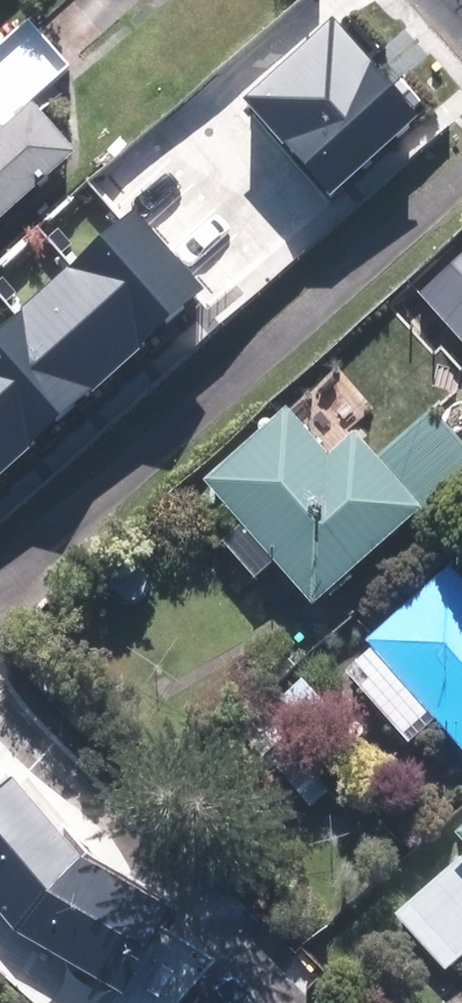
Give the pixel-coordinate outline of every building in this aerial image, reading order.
[(287,144),(375,64),(332,17),(243,96),(287,144)] [(0,54),(0,231),(82,156),(37,107),(78,69),(35,22),(0,54)] [(334,196),(422,115),(375,64),(287,144),(334,196)] [(133,210),(72,265),(143,343),(204,288),(133,210)] [(421,292),(461,337),(461,255),(421,292)] [(72,265),(14,317),(86,395),(143,343),(72,265)] [(0,330),(0,412),(30,445),(86,395),(14,317),(0,330)] [(257,581),(279,562),(320,609),(461,484),(461,434),(440,408),(387,454),(366,430),(340,452),(296,402),(207,480),(244,523),(223,542),(257,581)] [(30,445),(0,412),(0,472),(30,445)] [(405,736),(433,711),(461,743),(461,548),(365,634),(390,662),(361,687),(405,736)] [(0,796),(0,901),(20,925),(131,989),(189,909),(89,848),(28,773),(0,796)] [(396,912),(449,971),(461,959),(461,852),(396,912)]
